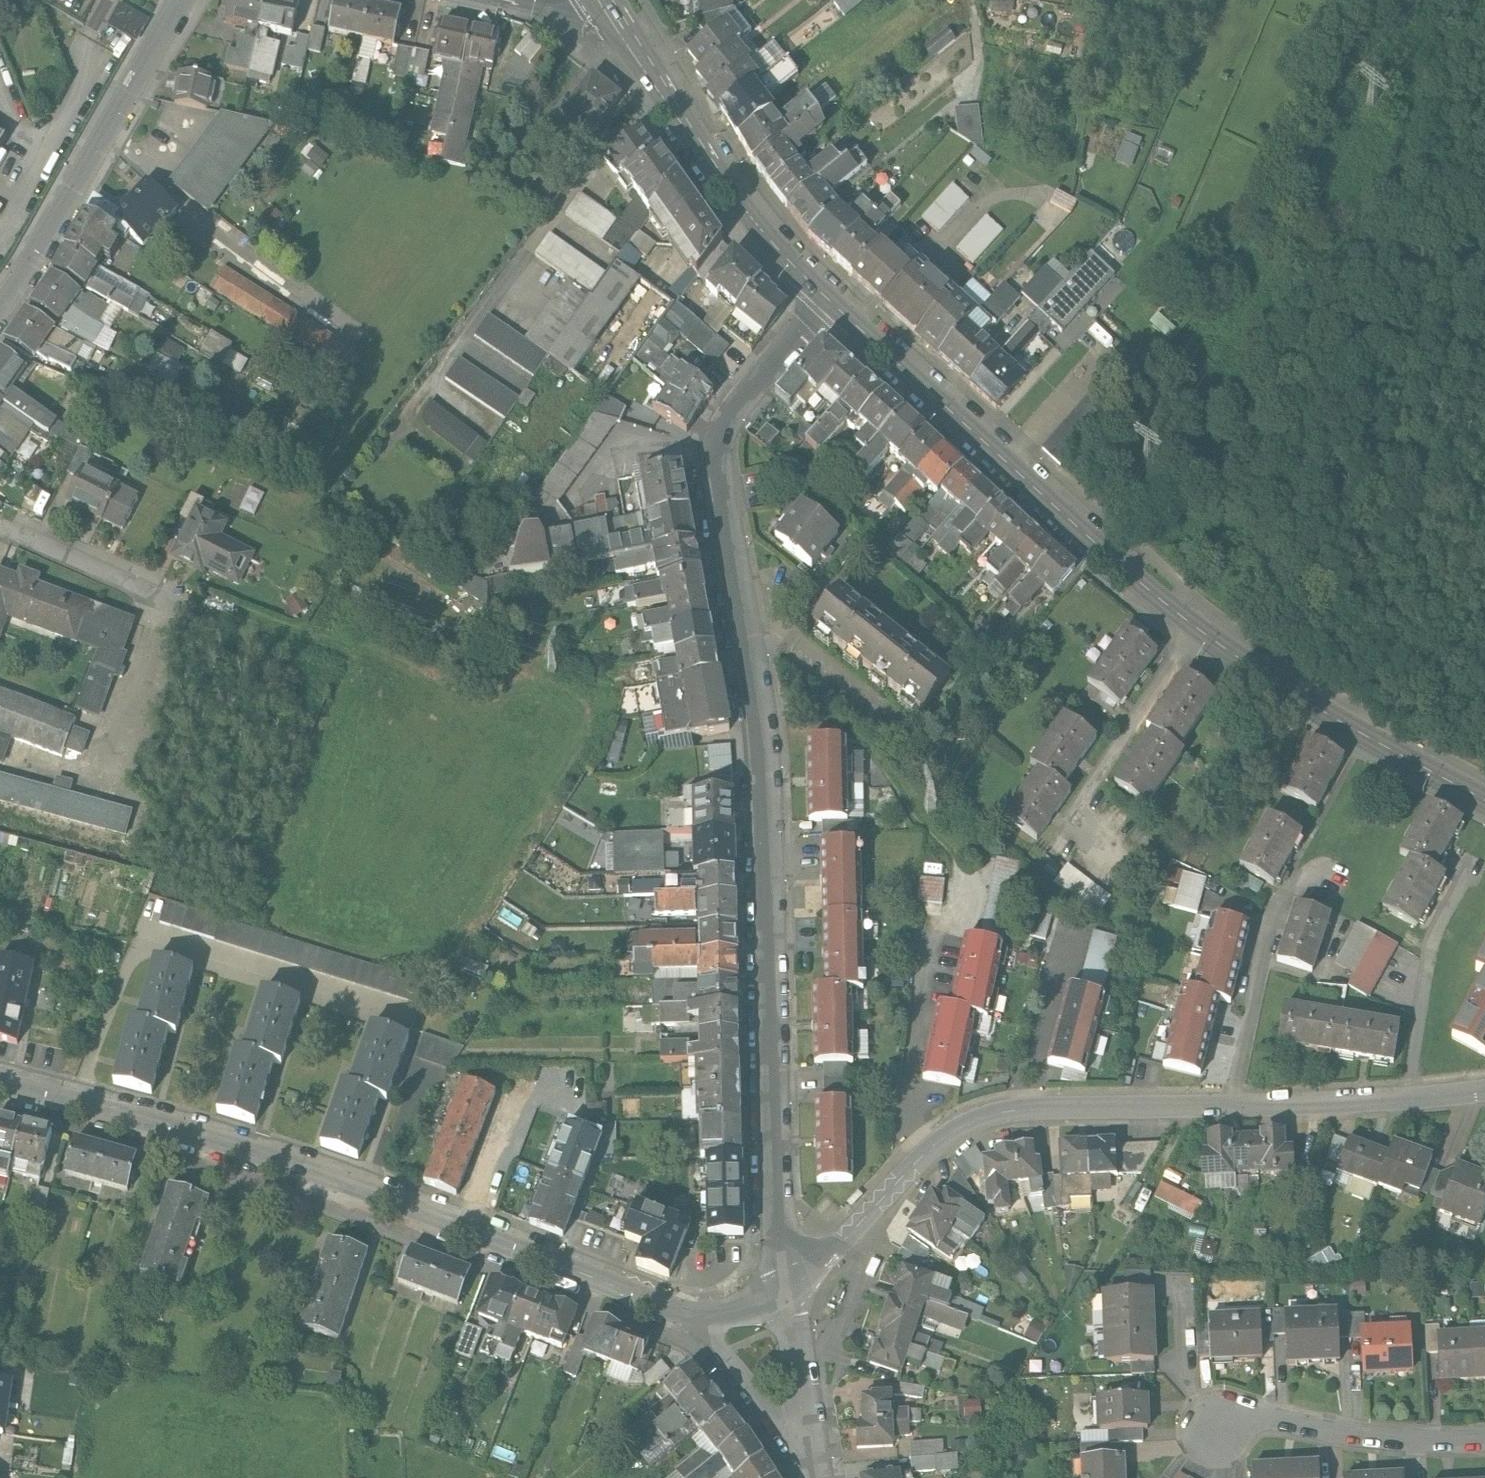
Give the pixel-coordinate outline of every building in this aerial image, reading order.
[(230,2),(225,1),(223,8),(228,9),(226,19),(251,24),(249,32),(245,35),(242,35),(239,52),(230,50),(227,66),(248,71),(264,0),(230,0),(230,2)] [(247,75),(270,80),(278,43),(264,40),(267,28),(293,34),(300,1),(297,0),(264,0),(248,71),(247,75)] [(351,0),(335,0),(333,13),(327,12),(326,20),(331,21),(329,30),(362,38),(370,4),(351,0)] [(843,13),(860,0),(833,0),(843,13)] [(401,11),(370,4),(362,38),(394,45),(401,11)] [(145,19),(120,5),(110,23),(135,37),(145,19)] [(718,11),(692,17),(706,35),(725,21),(718,11)] [(471,27),(442,20),(434,57),(455,62),(451,80),(443,78),(435,113),(451,117),(459,82),(463,63),(471,27)] [(706,35),(688,50),(701,68),(734,42),(739,38),(725,21),(706,35)] [(326,28),(312,25),(309,36),(307,49),(321,52),(326,28)] [(499,33),(471,27),(463,63),(476,65),(478,66),(478,63),(483,64),(484,62),(492,63),(499,33)] [(946,28),(924,45),(932,55),(953,38),(946,28)] [(309,36),(298,33),(292,59),(304,62),(307,49),(309,36)] [(528,33),(515,50),(529,62),(530,62),(543,45),(528,33)] [(710,89),(707,92),(721,109),(786,58),(772,40),(748,59),(710,89)] [(701,68),(697,71),(710,89),(748,59),(734,42),(701,68)] [(554,51),(544,44),(543,45),(530,62),(539,70),(554,51)] [(400,45),(396,64),(390,63),(388,74),(407,78),(407,77),(412,53),(413,48),(400,45)] [(428,57),(412,53),(407,77),(422,80),(428,57)] [(348,54),(343,80),(353,82),(358,56),(348,54)] [(369,59),(358,56),(353,82),(348,102),(358,104),(362,84),(363,84),(369,59)] [(786,58),(721,109),(738,137),(769,112),(770,111),(759,97),(764,94),(766,97),(797,72),(786,58)] [(476,65),(463,63),(459,82),(472,84),(476,65)] [(212,79),(181,72),(175,103),(206,110),(212,79)] [(594,75),(564,113),(590,134),(620,96),(594,75)] [(459,82),(451,117),(468,121),(476,85),(472,84),(459,82)] [(823,84),(806,98),(816,110),(833,97),(823,84)] [(769,112),(738,137),(752,161),(805,119),(816,110),(806,98),(776,121),(769,112)] [(978,102),(954,104),(957,131),(983,148),(984,147),(978,102)] [(451,117),(435,113),(431,132),(447,135),(451,117)] [(247,119),(224,114),(174,181),(208,207),(227,182),(210,170),(247,119)] [(468,121),(451,117),(447,135),(447,138),(463,143),(468,121)] [(247,119),(210,170),(227,182),(266,130),(270,124),(247,119)] [(805,119),(752,161),(769,184),(797,162),(789,152),(815,131),(805,119)] [(289,128),(270,124),(266,130),(286,138),(289,128)] [(1126,129),(1116,157),(1131,163),(1142,135),(1126,129)] [(640,130),(604,156),(620,179),(625,176),(635,190),(633,191),(629,197),(633,200),(620,220),(635,231),(636,231),(643,221),(652,209),(676,174),(659,150),(656,152),(640,130)] [(463,143),(447,138),(442,161),(465,166),(480,147),(463,143)] [(840,163),(787,206),(808,234),(834,213),(839,209),(827,194),(856,172),(867,164),(856,150),(840,163)] [(809,152),(797,162),(803,170),(816,160),(809,152)] [(797,162),(769,184),(787,206),(840,163),(832,153),(805,173),(803,170),(797,162)] [(873,171),(867,164),(856,172),(862,180),(873,171)] [(703,212),(676,174),(652,209),(671,236),(703,212)] [(953,181),(923,214),(939,229),(969,196),(953,181)] [(185,228),(168,217),(175,210),(146,183),(116,214),(114,216),(142,243),(164,257),(166,255),(204,282),(223,255),(185,228)] [(1077,198),(1057,187),(1050,199),(1071,210),(1077,198)] [(620,220),(580,191),(566,212),(621,251),(635,231),(620,220)] [(901,203),(889,192),(873,211),(884,221),(901,203)] [(116,214),(94,198),(85,214),(105,225),(114,216),(116,214)] [(834,213),(808,234),(832,255),(873,211),(862,201),(849,215),(850,220),(843,221),(834,213)] [(873,211),(832,255),(852,273),(877,244),(870,237),(884,221),(873,211)] [(703,212),(671,236),(697,272),(722,238),(703,212)] [(986,212),(956,246),(973,261),(1003,228),(986,212)] [(105,225),(85,214),(66,247),(97,265),(100,259),(109,244),(118,249),(125,237),(116,232),(105,225)] [(636,231),(626,246),(639,256),(657,231),(643,221),(636,231)] [(606,272),(549,232),(535,252),(565,274),(563,278),(566,280),(525,336),(548,353),(590,294),(606,272)] [(1111,250),(1101,241),(1091,252),(1101,261),(1111,250)] [(902,243),(890,256),(877,244),(852,273),(884,302),(920,262),(921,261),(920,260),(902,243)] [(639,256),(626,246),(615,261),(629,270),(639,256)] [(761,277),(734,250),(706,284),(717,295),(721,291),(737,307),(761,277)] [(1035,312),(1028,321),(1037,329),(1040,332),(1051,319),(1062,329),(1114,273),(1101,261),(1091,252),(1062,283),(1039,308),(1035,312)] [(92,270),(62,254),(54,268),(126,308),(132,298),(90,274),(92,270)] [(964,288),(926,254),(920,260),(921,261),(920,262),(927,268),(930,268),(949,286),(950,289),(957,296),(964,288)] [(109,265),(100,259),(97,265),(106,270),(109,265)] [(615,261),(591,295),(590,294),(548,353),(574,371),(566,382),(586,395),(593,385),(607,395),(609,392),(634,358),(648,338),(663,318),(674,303),(629,270),(615,261)] [(927,268),(920,262),(884,302),(921,336),(957,296),(950,289),(949,286),(930,268),(927,268)] [(352,348),(223,266),(211,284),(323,355),(321,357),(336,366),(352,348)] [(1062,283),(1044,267),(1021,292),(1039,308),(1062,283)] [(79,290),(53,272),(43,287),(68,305),(69,305),(79,290)] [(737,307),(735,309),(765,333),(785,307),(784,300),(771,289),(770,286),(761,277),(737,307)] [(957,296),(921,336),(940,353),(966,324),(990,299),(970,281),(964,288),(957,296)] [(990,299),(966,324),(978,335),(992,321),(995,324),(1019,297),(1004,283),(990,299)] [(68,305),(43,287),(31,302),(58,320),(61,316),(98,333),(104,325),(95,321),(79,311),(69,305),(68,305)] [(190,287),(176,309),(190,316),(203,296),(190,287)] [(715,334),(676,300),(674,303),(663,318),(678,331),(702,351),(715,334)] [(102,311),(86,301),(79,311),(95,321),(102,311)] [(1024,302),(1008,320),(1019,331),(1028,321),(1035,312),(1024,302)] [(54,327),(27,309),(16,323),(44,341),(54,346),(72,354),(73,355),(83,341),(54,327)] [(765,333),(735,309),(722,325),(751,348),(765,333)] [(548,353),(488,312),(474,332),(533,373),(548,353)] [(663,318),(648,338),(662,350),(669,342),(670,343),(677,335),(675,334),(678,331),(663,318)] [(1019,331),(1007,344),(1015,352),(1037,329),(1028,321),(1019,331)] [(44,341),(16,323),(5,338),(33,355),(44,341)] [(978,335),(966,324),(940,353),(971,382),(998,353),(978,335)] [(729,343),(716,333),(715,334),(702,351),(714,361),(729,343)] [(151,349),(130,338),(121,355),(143,366),(151,349)] [(662,350),(648,338),(634,358),(645,369),(662,350)] [(820,341),(787,379),(787,380),(776,393),(793,409),(801,400),(806,404),(848,359),(827,341),(820,341)] [(2,398),(18,410),(27,399),(10,387),(26,365),(0,346),(0,396),(2,398)] [(72,354),(54,346),(47,356),(65,364),(72,354)] [(1128,349),(1042,446),(1060,463),(1147,366),(1128,349)] [(998,353),(971,382),(996,404),(1022,376),(998,353)] [(82,359),(73,355),(68,367),(76,371),(82,359)] [(518,395),(458,355),(445,375),(504,415),(518,395)] [(806,404),(802,409),(812,417),(829,399),(823,393),(826,390),(840,403),(866,375),(848,359),(806,404)] [(713,394),(682,367),(672,379),(677,383),(671,391),(697,413),(713,394)] [(885,393),(866,375),(840,403),(806,440),(816,450),(851,412),(856,417),(860,420),(885,393)] [(671,391),(668,388),(660,400),(659,399),(653,409),(686,429),(697,413),(671,391)] [(628,406),(609,392),(607,395),(594,413),(619,419),(621,420),(628,406)] [(870,430),(862,435),(840,458),(851,468),(905,411),(885,393),(860,420),(870,430)] [(471,456),(486,438),(433,394),(418,412),(471,456)] [(0,402),(0,405),(40,435),(41,434),(50,441),(54,434),(44,430),(18,410),(2,398),(0,402)] [(57,422),(27,399),(18,410),(44,430),(48,424),(53,427),(57,422)] [(801,400),(793,409),(798,414),(802,409),(806,404),(801,400)] [(905,411),(851,468),(862,478),(884,455),(888,447),(898,456),(924,428),(905,411)] [(594,413),(519,515),(537,528),(537,527),(544,536),(570,531),(578,527),(558,502),(619,419),(594,413)] [(856,417),(838,435),(842,439),(860,420),(856,417)] [(768,423),(754,437),(766,448),(780,433),(768,423)] [(0,426),(0,440),(10,449),(17,440),(0,426)] [(907,464),(883,490),(894,500),(943,446),(924,428),(898,456),(907,464)] [(806,440),(799,447),(810,457),(816,450),(806,440)] [(81,446),(68,471),(80,477),(84,470),(94,452),(81,446)] [(943,446),(894,500),(904,509),(928,484),(937,492),(963,464),(943,446)] [(937,492),(901,531),(911,541),(930,521),(938,528),(982,481),(963,464),(937,492)] [(680,467),(641,474),(648,515),(688,508),(680,467)] [(84,470),(80,477),(68,500),(123,528),(138,498),(84,470)] [(938,528),(937,530),(944,536),(957,523),(968,533),(1000,498),(982,481),(938,528)] [(894,500),(883,490),(871,504),(881,514),(894,500)] [(205,501),(193,496),(182,517),(192,522),(198,511),(199,511),(205,501)] [(968,533),(960,541),(966,547),(970,551),(988,532),(996,540),(1019,515),(1000,498),(968,533)] [(881,514),(877,519),(887,528),(904,509),(894,500),(881,514)] [(838,533),(802,505),(775,539),(811,567),(817,559),(838,533)] [(642,535),(611,541),(614,557),(695,542),(688,508),(648,515),(654,542),(650,543),(648,537),(642,535)] [(199,511),(198,511),(192,522),(175,557),(192,565),(194,560),(238,582),(251,555),(218,538),(225,525),(199,511)] [(648,515),(578,527),(570,531),(573,545),(609,539),(611,539),(611,541),(642,535),(648,537),(650,543),(654,542),(648,515)] [(1019,515),(996,540),(1004,547),(987,566),(991,569),(997,575),(1037,531),(1019,515)] [(968,533),(957,523),(944,536),(937,544),(948,554),(960,541),(968,533)] [(609,539),(573,545),(570,531),(544,536),(533,538),(540,571),(614,557),(611,541),(611,539),(609,539)] [(901,531),(882,552),(901,568),(913,555),(919,548),(911,541),(901,531)] [(1056,548),(1037,531),(997,575),(995,578),(1004,587),(1025,565),(1033,573),(1056,548)] [(948,554),(947,555),(954,561),(966,547),(960,541),(948,554)] [(695,542),(614,557),(617,573),(645,567),(646,566),(656,564),(658,575),(661,575),(699,568),(695,542)] [(1056,548),(1033,573),(1053,592),(1076,566),(1056,548)] [(913,555),(901,568),(912,578),(924,565),(913,555)] [(829,569),(817,559),(811,567),(823,576),(829,569)] [(699,568),(661,575),(662,584),(654,586),(653,585),(626,590),(629,605),(636,604),(636,605),(669,599),(704,593),(699,568)] [(821,588),(795,568),(782,585),(807,605),(821,588)] [(997,575),(991,569),(983,578),(989,584),(995,578),(997,575)] [(37,586),(40,579),(23,573),(21,579),(0,571),(0,637),(12,607),(57,624),(54,633),(78,642),(82,633),(105,642),(95,667),(79,708),(80,709),(98,715),(114,675),(123,679),(126,670),(121,668),(125,656),(122,655),(134,623),(37,586)] [(1030,576),(1010,598),(1020,608),(1041,586),(1030,576)] [(950,676),(840,587),(812,622),(922,711),(950,676)] [(704,593),(669,599),(671,612),(643,617),(646,632),(709,621),(704,593)] [(1010,598),(995,614),(1002,620),(1010,610),(1014,614),(1020,608),(1010,598)] [(646,632),(641,633),(643,642),(653,640),(654,645),(674,642),(675,652),(714,645),(709,621),(646,632)] [(1126,629),(1088,681),(1119,703),(1156,651),(1126,629)] [(1006,641),(997,652),(1004,658),(1013,648),(1006,641)] [(714,645),(675,652),(677,662),(658,665),(661,681),(719,670),(714,645)] [(0,685),(0,691),(76,721),(80,709),(79,708),(95,667),(90,665),(72,712),(0,685)] [(1185,669),(1146,724),(1152,728),(1114,781),(1145,803),(1183,750),(1178,746),(1216,691),(1185,669)] [(719,671),(656,683),(659,698),(666,736),(689,732),(689,733),(690,733),(707,730),(707,732),(729,728),(719,671)] [(0,691),(0,763),(1,763),(11,737),(62,757),(65,749),(81,755),(88,736),(72,730),(76,721),(0,691)] [(689,732),(666,736),(659,698),(646,700),(648,709),(640,710),(646,749),(693,745),(690,733),(689,733),(689,732)] [(1038,767),(1005,814),(1036,837),(1070,790),(1062,784),(1096,736),(1064,714),(1030,761),(1038,767)] [(1344,752),(1309,734),(1282,786),(1316,804),(1344,752)] [(845,739),(808,740),(810,819),(824,819),(844,818),(847,818),(845,739)] [(730,743),(707,744),(709,768),(732,766),(730,743)] [(0,779),(0,800),(125,834),(131,813),(67,795),(70,783),(56,779),(53,792),(37,787),(36,788),(0,779)] [(733,790),(686,791),(686,804),(693,803),(693,830),(734,829),(733,798),(732,791),(733,791),(733,790)] [(1411,856),(1383,907),(1416,925),(1444,873),(1434,867),(1462,816),(1428,798),(1400,850),(1411,856)] [(1302,830),(1268,812),(1240,865),(1273,883),(1302,830)] [(844,818),(824,819),(825,830),(844,830),(844,818)] [(734,829),(693,830),(694,871),(699,871),(735,870),(734,829)] [(844,830),(825,830),(825,842),(845,841),(844,830)] [(662,831),(613,832),(614,873),(663,871),(662,831)] [(825,842),(822,842),(824,915),(861,915),(860,841),(845,841),(825,842)] [(1109,893),(1065,861),(1053,878),(1097,910),(1109,893)] [(1018,873),(994,868),(979,938),(1003,943),(1018,873)] [(672,882),(664,882),(664,895),(735,893),(735,870),(699,871),(699,881),(672,882)] [(1206,878),(1183,872),(1178,890),(1174,906),(1197,912),(1206,878)] [(945,877),(921,875),(917,910),(941,913),(945,877)] [(664,882),(633,883),(632,880),(615,881),(615,896),(654,895),(664,895),(664,882)] [(1178,890),(1167,887),(1163,903),(1174,906),(1178,890)] [(735,893),(664,895),(665,912),(666,912),(694,911),(694,908),(698,908),(699,919),(699,923),(736,922),(735,893)] [(664,895),(654,895),(655,917),(666,917),(666,912),(665,912),(664,895)] [(425,983),(166,902),(160,923),(419,1003),(425,983)] [(1330,913),(1296,902),(1277,959),(1312,970),(1330,913)] [(1052,916),(1029,910),(1023,933),(1046,939),(1052,916)] [(861,915),(824,915),(825,988),(851,987),(851,988),(863,988),(861,915)] [(1249,925),(1213,916),(1194,992),(1219,998),(1219,999),(1230,1002),(1249,925)] [(1357,920),(1328,972),(1348,983),(1377,931),(1357,920)] [(736,922),(699,923),(699,934),(642,936),(643,952),(651,952),(651,953),(737,951),(736,922)] [(1094,931),(1078,989),(1102,995),(1117,937),(1094,931)] [(1377,931),(1348,983),(1369,995),(1398,943),(1377,931)] [(642,936),(629,936),(629,952),(633,952),(643,952),(642,936)] [(951,1007),(976,1013),(975,1014),(987,1016),(1002,944),(979,938),(966,936),(951,1007)] [(737,951),(651,953),(651,970),(652,970),(698,969),(698,979),(737,978),(737,951)] [(643,952),(633,952),(634,980),(652,980),(652,970),(651,970),(651,953),(651,952),(643,952)] [(1476,969),(1484,974),(1484,953),(1476,969)] [(0,959),(0,1039),(17,1043),(34,966),(0,959)] [(488,968),(466,959),(462,968),(484,977),(488,968)] [(156,961),(139,1022),(132,1020),(115,1083),(151,1093),(158,1067),(159,1068),(162,1056),(161,1056),(168,1031),(175,1033),(182,1008),(183,1008),(186,996),(192,970),(156,961)] [(698,969),(652,970),(652,980),(652,1008),(659,1008),(674,1007),(673,989),(698,989),(698,979),(698,969)] [(1452,1037),(1484,1055),(1484,976),(1452,1037)] [(737,978),(698,979),(698,989),(673,989),(674,1007),(738,1005),(737,978)] [(1347,985),(1317,982),(1312,1010),(1342,1016),(1347,985)] [(851,987),(825,988),(813,988),(815,1062),(825,1062),(845,1061),(853,1061),(851,988),(851,987)] [(1078,989),(1069,987),(1048,1063),(1064,1068),(1084,1073),(1105,996),(1102,995),(1078,989)] [(1219,998),(1194,992),(1183,989),(1164,1066),(1200,1075),(1219,999),(1219,998)] [(245,1052),(237,1050),(218,1112),(254,1123),(262,1098),(263,1098),(266,1087),(265,1087),(273,1062),(280,1065),(288,1039),(289,1039),(293,1028),(292,1027),(300,1002),(263,991),(245,1052)] [(951,1007),(939,1004),(924,1077),(960,1085),(975,1014),(976,1013),(951,1007)] [(674,1007),(659,1008),(660,1025),(699,1024),(699,1033),(738,1032),(738,1005),(674,1007)] [(1312,1010),(1284,1006),(1277,1042),(1335,1052),(1342,1016),(1312,1010)] [(659,1008),(652,1008),(653,1009),(643,1009),(644,1018),(651,1018),(651,1025),(660,1025),(659,1008)] [(1399,1025),(1342,1016),(1335,1052),(1393,1062),(1399,1025)] [(372,1026),(351,1087),(343,1084),(321,1145),(357,1158),(366,1133),(367,1133),(371,1122),(370,1122),(378,1098),(386,1100),(394,1076),(395,1076),(399,1065),(408,1039),(372,1026)] [(738,1032),(699,1033),(700,1043),(660,1044),(660,1062),(696,1061),(739,1060),(738,1032)] [(464,1047),(423,1033),(415,1056),(450,1068),(464,1047)] [(739,1060),(696,1061),(697,1084),(692,1084),(692,1090),(740,1089),(739,1060)] [(846,1075),(845,1061),(825,1062),(825,1075),(846,1075)] [(1086,1074),(1064,1068),(1061,1080),(1074,1083),(1084,1083),(1086,1074)] [(846,1075),(825,1075),(826,1102),(846,1101),(846,1075)] [(463,1082),(425,1183),(457,1195),(495,1094),(463,1082)] [(740,1089),(692,1090),(693,1097),(697,1097),(698,1120),(700,1120),(740,1119),(740,1089)] [(826,1102),(816,1102),(818,1180),(852,1179),(850,1101),(826,1102)] [(0,1118),(0,1175),(9,1177),(11,1172),(23,1124),(0,1118)] [(740,1119),(700,1120),(701,1158),(708,1158),(741,1157),(740,1119)] [(569,1123),(531,1223),(563,1236),(601,1135),(569,1123)] [(53,1132),(23,1124),(11,1172),(40,1179),(53,1132)] [(1262,1137),(1246,1138),(1247,1171),(1264,1170),(1264,1173),(1292,1172),(1291,1149),(1283,1149),(1283,1132),(1262,1133),(1262,1137)] [(1230,1135),(1209,1136),(1210,1153),(1203,1153),(1204,1176),(1232,1175),(1232,1172),(1247,1171),(1246,1138),(1230,1138),(1230,1135)] [(1334,1136),(1327,1159),(1340,1164),(1348,1141),(1334,1136)] [(138,1156),(76,1138),(66,1173),(128,1190),(138,1156)] [(1389,1153),(1349,1139),(1348,1141),(1340,1164),(1337,1172),(1376,1187),(1377,1185),(1389,1153)] [(1116,1140),(1087,1142),(1090,1188),(1109,1187),(1108,1174),(1117,1174),(1116,1140)] [(1087,1142),(1060,1143),(1062,1176),(1062,1177),(1065,1177),(1067,1199),(1068,1199),(1090,1197),(1090,1188),(1087,1142)] [(1433,1156),(1393,1142),(1389,1153),(1377,1185),(1402,1194),(1405,1186),(1420,1191),(1428,1168),(1433,1156)] [(1034,1144),(1014,1147),(1019,1182),(1029,1181),(1031,1196),(1040,1195),(1042,1195),(1040,1179),(1041,1179),(1040,1176),(1038,1159),(1036,1159),(1034,1144)] [(976,1146),(952,1162),(957,1169),(965,1180),(984,1167),(982,1158),(984,1158),(976,1146)] [(1014,1147),(995,1149),(996,1157),(984,1158),(982,1158),(984,1167),(989,1204),(996,1203),(997,1213),(1009,1211),(1006,1184),(1019,1182),(1014,1147)] [(741,1157),(708,1158),(710,1234),(743,1234),(741,1157)] [(1440,1210),(1478,1226),(1484,1210),(1484,1177),(1458,1166),(1453,1178),(1443,1200),(1440,1210)] [(1440,1173),(1428,1168),(1420,1191),(1431,1195),(1440,1173)] [(957,1169),(943,1190),(966,1206),(974,1194),(965,1180),(957,1169)] [(1453,1178),(1440,1173),(1431,1195),(1443,1200),(1453,1178)] [(1051,1174),(1040,1176),(1041,1179),(1040,1179),(1042,1195),(1040,1195),(1042,1210),(1056,1208),(1052,1178),(1051,1174)] [(1247,1175),(1237,1175),(1237,1187),(1247,1186),(1247,1175)] [(1062,1176),(1052,1178),(1056,1208),(1069,1206),(1068,1199),(1067,1199),(1065,1177),(1062,1177),(1062,1176)] [(19,1182),(9,1180),(3,1200),(14,1202),(19,1182)] [(1183,1193),(1161,1182),(1154,1195),(1176,1206),(1183,1193)] [(209,1200),(171,1186),(141,1274),(180,1287),(209,1200)] [(50,1191),(38,1188),(32,1212),(43,1215),(50,1191)] [(966,1206),(943,1190),(938,1197),(932,1193),(921,1208),(950,1228),(968,1241),(976,1229),(977,1230),(984,1220),(965,1207),(966,1206)] [(950,1228),(921,1208),(917,1215),(915,1216),(913,1217),(912,1219),(912,1221),(912,1222),(907,1229),(936,1248),(943,1238),(950,1228)] [(688,1225),(656,1213),(637,1264),(669,1276),(688,1225)] [(927,1249),(908,1236),(902,1248),(921,1259),(927,1249)] [(957,1248),(943,1238),(936,1248),(951,1258),(957,1248)] [(328,1239),(300,1327),(339,1339),(368,1252),(328,1239)] [(471,1270),(412,1247),(399,1281),(458,1304),(471,1270)] [(921,1259),(902,1248),(895,1260),(916,1268),(921,1259)] [(951,1283),(902,1267),(896,1285),(898,1286),(896,1292),(934,1305),(947,1309),(951,1297),(947,1296),(951,1283)] [(1150,1273),(1124,1272),(1125,1293),(1151,1292),(1150,1273)] [(522,1291),(494,1280),(480,1315),(500,1323),(494,1339),(486,1336),(480,1352),(496,1358),(508,1327),(522,1291)] [(546,1300),(522,1291),(508,1327),(522,1332),(533,1336),(546,1300)] [(934,1305),(896,1292),(894,1299),(890,1297),(885,1314),(917,1325),(920,1314),(941,1321),(941,1322),(949,1324),(950,1323),(962,1328),(966,1317),(965,1316),(947,1309),(934,1305)] [(1125,1293),(1104,1294),(1106,1345),(1111,1345),(1111,1364),(1131,1363),(1154,1362),(1151,1292),(1125,1293)] [(969,1303),(951,1297),(947,1309),(965,1316),(969,1303)] [(567,1308),(546,1300),(533,1336),(562,1347),(572,1320),(574,1319),(576,1314),(574,1309),(569,1307),(567,1308)] [(1272,1310),(1259,1311),(1259,1315),(1260,1315),(1261,1336),(1273,1336),(1272,1310)] [(1286,1310),(1272,1310),(1273,1336),(1286,1335),(1285,1314),(1286,1314),(1286,1310)] [(1347,1311),(1338,1312),(1339,1339),(1349,1338),(1348,1313),(1347,1311)] [(1286,1314),(1285,1314),(1286,1335),(1287,1364),(1340,1361),(1339,1339),(1338,1312),(1286,1314)] [(1362,1313),(1348,1313),(1349,1338),(1364,1338),(1364,1332),(1362,1313)] [(917,1325),(885,1314),(879,1330),(883,1332),(881,1337),(909,1347),(913,1335),(917,1325)] [(1259,1315),(1209,1318),(1209,1333),(1210,1356),(1211,1361),(1262,1358),(1261,1336),(1260,1315),(1259,1315)] [(622,1330),(596,1319),(586,1345),(584,1350),(585,1351),(610,1360),(622,1330)] [(1032,1319),(1024,1334),(1037,1341),(1045,1326),(1032,1319)] [(1439,1325),(1425,1326),(1426,1353),(1438,1353),(1437,1337),(1439,1337),(1439,1325)] [(496,1358),(509,1363),(522,1332),(508,1327),(496,1358)] [(479,1335),(464,1328),(456,1348),(472,1354),(479,1335)] [(1408,1329),(1390,1330),(1390,1337),(1377,1338),(1376,1332),(1364,1332),(1364,1338),(1366,1366),(1391,1365),(1391,1371),(1410,1370),(1408,1329)] [(649,1340),(622,1330),(610,1360),(639,1372),(641,1372),(646,1361),(641,1359),(649,1340)] [(1209,1333),(1197,1333),(1199,1356),(1210,1356),(1209,1333)] [(1481,1335),(1482,1343),(1470,1343),(1471,1379),(1484,1379),(1484,1334),(1481,1335)] [(940,1345),(913,1335),(909,1347),(944,1359),(946,1360),(947,1355),(938,1352),(940,1345)] [(1439,1337),(1437,1337),(1438,1353),(1439,1381),(1471,1379),(1470,1343),(1457,1344),(1457,1336),(1439,1337)] [(909,1347),(881,1337),(879,1344),(876,1343),(870,1362),(901,1372),(905,1360),(909,1347)] [(569,1354),(563,1370),(575,1375),(585,1351),(584,1350),(586,1345),(574,1341),(569,1354)] [(944,1359),(909,1347),(905,1360),(921,1365),(940,1370),(944,1359)] [(560,1350),(552,1357),(549,1365),(563,1370),(569,1354),(560,1350)] [(769,1356),(759,1363),(756,1368),(760,1374),(766,1374),(776,1368),(769,1356)] [(639,1372),(610,1360),(605,1375),(625,1383),(641,1384),(644,1381),(641,1378),(641,1377),(639,1376),(639,1372)] [(656,1365),(641,1377),(641,1378),(644,1381),(650,1388),(671,1370),(662,1360),(656,1365)] [(656,1365),(646,1361),(641,1372),(639,1372),(639,1376),(641,1377),(656,1365)] [(1154,1362),(1131,1363),(1132,1375),(1154,1374),(1154,1362)] [(692,1365),(664,1388),(656,1394),(662,1402),(650,1412),(659,1422),(707,1383),(692,1365)] [(7,1411),(11,1385),(0,1383),(0,1410),(7,1411)] [(655,1426),(654,1427),(655,1428),(637,1442),(633,1445),(650,1467),(697,1428),(701,1433),(702,1433),(729,1411),(707,1383),(659,1422),(655,1426)] [(924,1387),(900,1383),(898,1395),(922,1399),(924,1387)] [(892,1393),(865,1395),(862,1396),(860,1398),(860,1400),(861,1423),(861,1424),(891,1422),(891,1415),(890,1404),(893,1404),(892,1393)] [(1146,1396),(1105,1398),(1106,1430),(1109,1430),(1143,1429),(1148,1429),(1146,1396)] [(919,1409),(899,1410),(896,1415),(891,1415),(891,1422),(908,1421),(919,1422),(919,1409)] [(729,1411),(702,1433),(706,1438),(701,1442),(707,1449),(711,1445),(719,1455),(747,1434),(729,1411)] [(659,1422),(650,1412),(646,1415),(655,1426),(659,1422)] [(646,1415),(627,1431),(637,1442),(655,1428),(654,1427),(655,1426),(646,1415)] [(909,1434),(908,1421),(891,1422),(892,1433),(895,1433),(899,1435),(909,1434)] [(891,1422),(861,1424),(861,1423),(856,1423),(857,1447),(892,1445),(892,1433),(891,1422)] [(1143,1429),(1109,1430),(1109,1443),(1143,1442),(1143,1429)] [(692,1477),(713,1477),(718,1475),(721,1477),(735,1477),(763,1456),(747,1434),(719,1455),(719,1456),(710,1463),(695,1475),(692,1477)] [(939,1440),(906,1442),(908,1457),(932,1454),(940,1454),(939,1440)] [(1108,1443),(1080,1444),(1081,1461),(1087,1460),(1087,1458),(1108,1457),(1108,1443)] [(701,1451),(681,1466),(685,1471),(689,1468),(695,1475),(710,1463),(701,1451)] [(932,1454),(908,1457),(909,1472),(933,1469),(932,1454)] [(735,1477),(775,1477),(777,1476),(763,1456),(735,1477)] [(1108,1460),(1108,1457),(1087,1458),(1087,1460),(1088,1477),(1126,1477),(1125,1459),(1108,1460)] [(1251,1468),(1252,1477),(1319,1477),(1319,1464),(1251,1468)]
